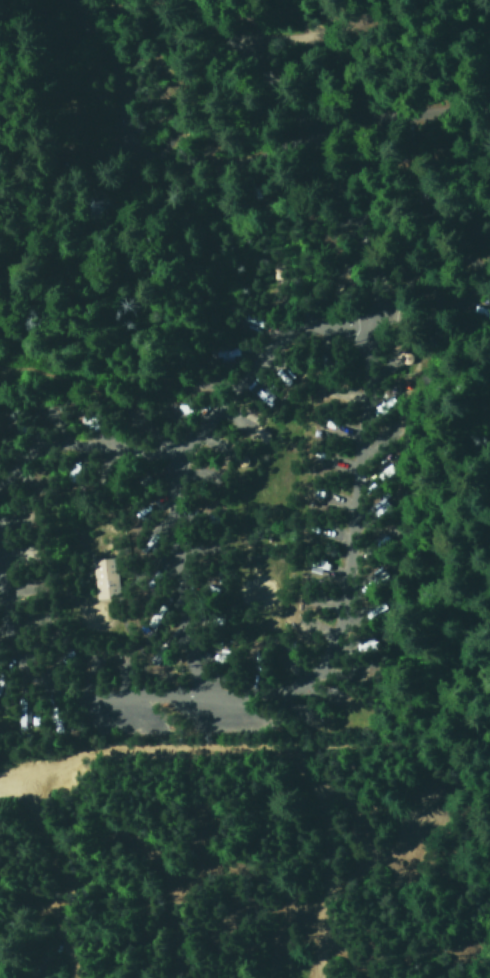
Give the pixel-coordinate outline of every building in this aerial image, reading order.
[(89,559),(95,600),(118,597),(112,556),(89,559)] [(372,598),(359,603),(364,617),(377,612),(372,598)]
